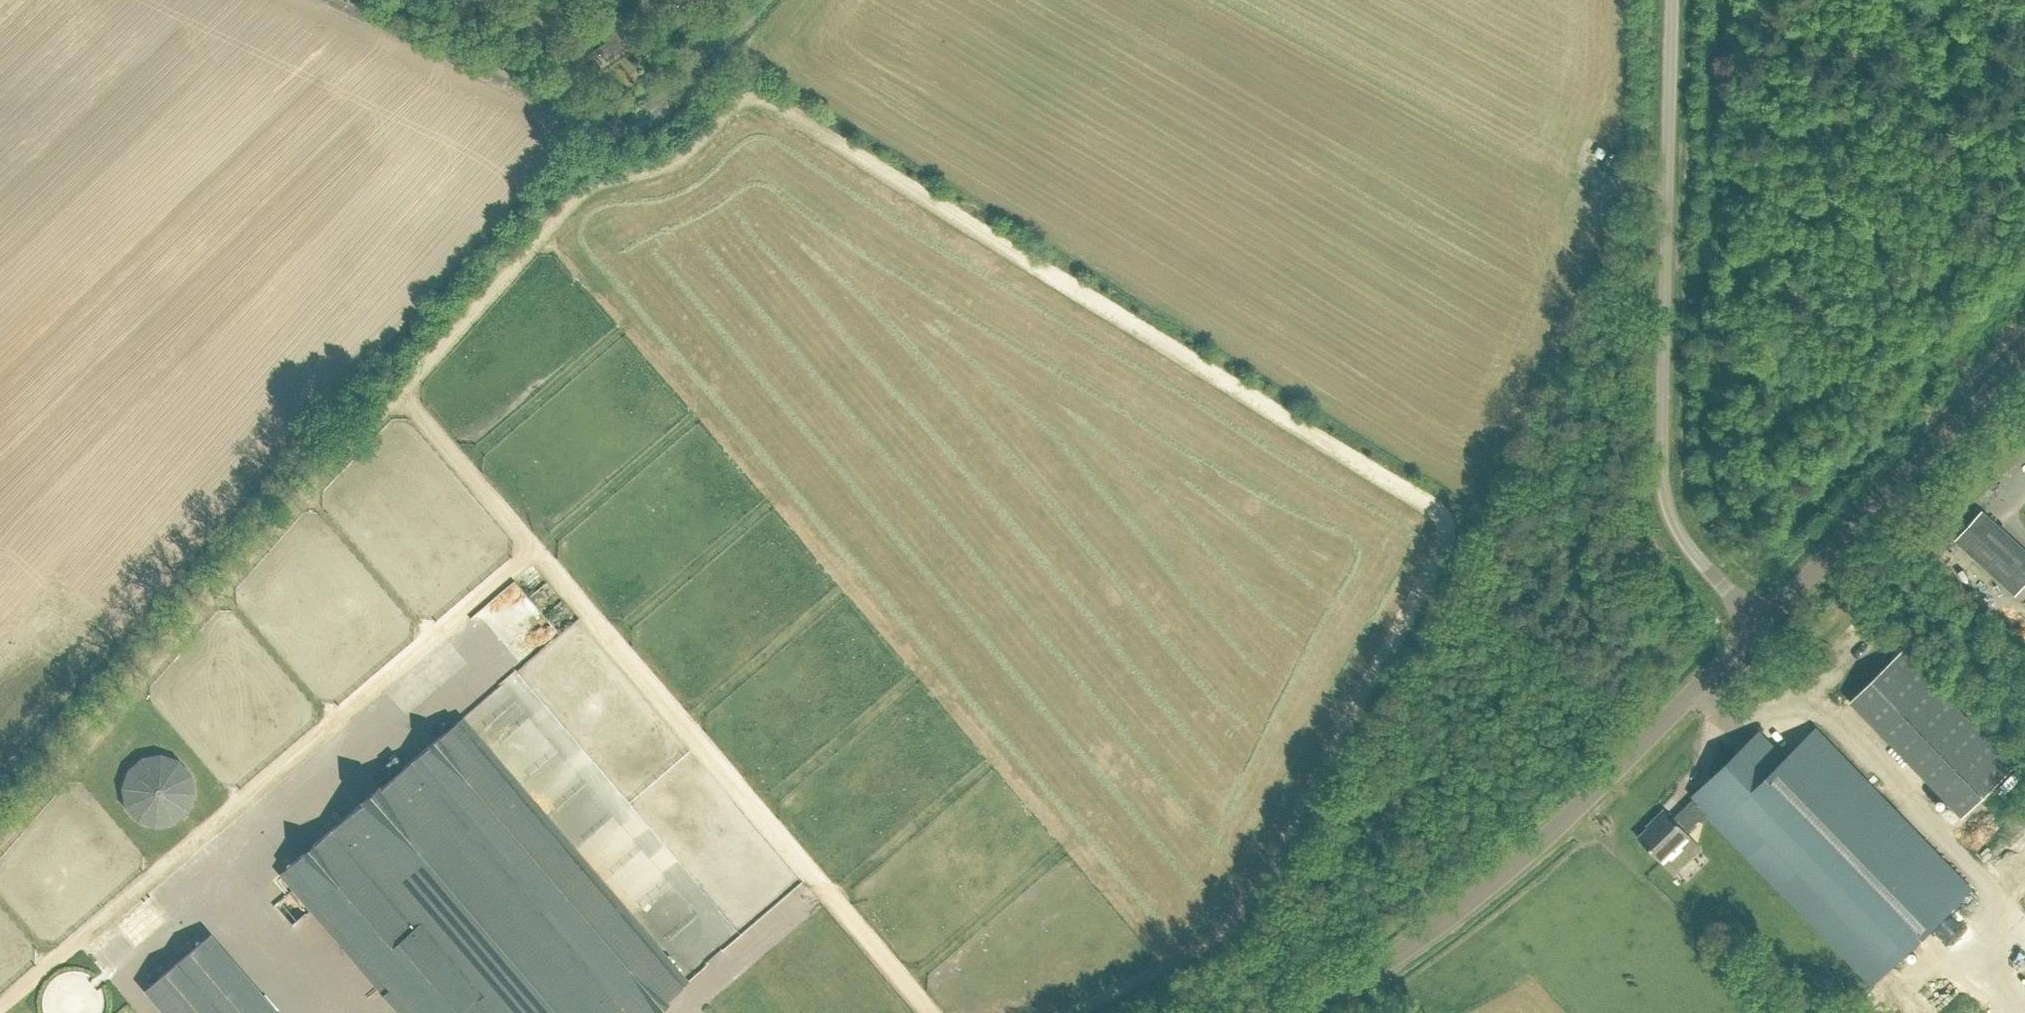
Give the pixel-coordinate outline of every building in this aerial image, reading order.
[(2024,583),(2024,550),(1982,511),(1955,541),(2014,595),(2024,583)] [(1902,650),(1850,700),(1962,816),(2014,766),(1902,650)] [(455,721),(284,868),(408,1012),(616,1012),(623,1008),(627,1012),(650,1012),(682,986),(455,721)] [(1686,832),(1707,812),(1873,983),(1969,889),(1815,730),(1786,757),(1760,731),(1671,817),(1663,808),(1650,820),(1654,824),(1640,838),(1662,861),(1689,836),(1686,832)] [(155,828),(174,824),(189,811),(195,793),(191,774),(179,759),(160,752),(141,755),(126,768),(119,787),(123,806),(136,821),(155,828)] [(151,984),(176,1012),(264,1012),(202,940),(151,984)]
